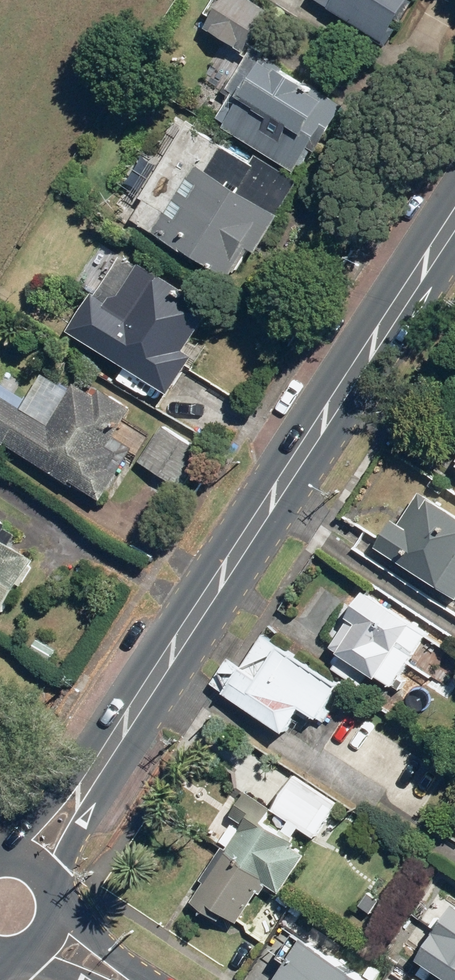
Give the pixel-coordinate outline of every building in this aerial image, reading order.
[(247,52),(272,12),(253,0),(225,0),(207,28),(247,52)] [(385,43),(412,0),(317,0),(385,43)] [(225,128),(297,173),(313,148),(318,152),(347,106),(254,48),(228,89),(234,93),(219,118),(228,124),(225,128)] [(186,248),(232,277),(250,248),(258,253),(280,217),(278,216),(300,181),(258,154),(252,163),(225,146),(192,125),(133,219),(184,250),(186,248)] [(71,330),(173,394),(198,355),(189,349),(215,308),(143,263),(141,267),(123,256),(99,295),(95,293),(71,330)] [(103,502),(137,448),(117,436),(134,408),(103,388),(97,397),(76,384),(72,391),(45,374),(23,409),(0,395),(0,441),(76,488),(78,485),(103,502)] [(139,462),(184,489),(206,452),(160,426),(139,462)] [(424,486),(406,514),(396,510),(380,539),(454,586),(454,505),(424,486)] [(1,615),(36,559),(10,543),(16,534),(5,527),(7,524),(0,520),(0,614),(1,615)] [(336,643),(381,669),(382,667),(400,678),(430,628),(414,619),(417,614),(365,583),(350,609),(354,612),(336,643)] [(267,636),(229,699),(289,735),(305,709),(322,720),(345,683),(311,663),(267,636)] [(302,823),(317,833),(339,799),(294,770),(273,802),(272,804),(302,823)] [(268,877),(271,880),(284,888),(309,850),(298,842),(301,838),(297,836),(300,832),(298,831),(302,823),(272,804),(273,802),(249,786),(233,811),(245,819),(227,847),(270,874),(268,877)] [(265,890),(271,880),(268,877),(270,874),(227,847),(194,896),(205,902),(203,906),(223,918),(227,911),(241,920),(261,888),(265,890)] [(424,944),(401,979),(454,979),(454,945),(441,936),(432,948),(424,944)] [(340,956),(329,948),(318,963),(330,971),(340,956)]
